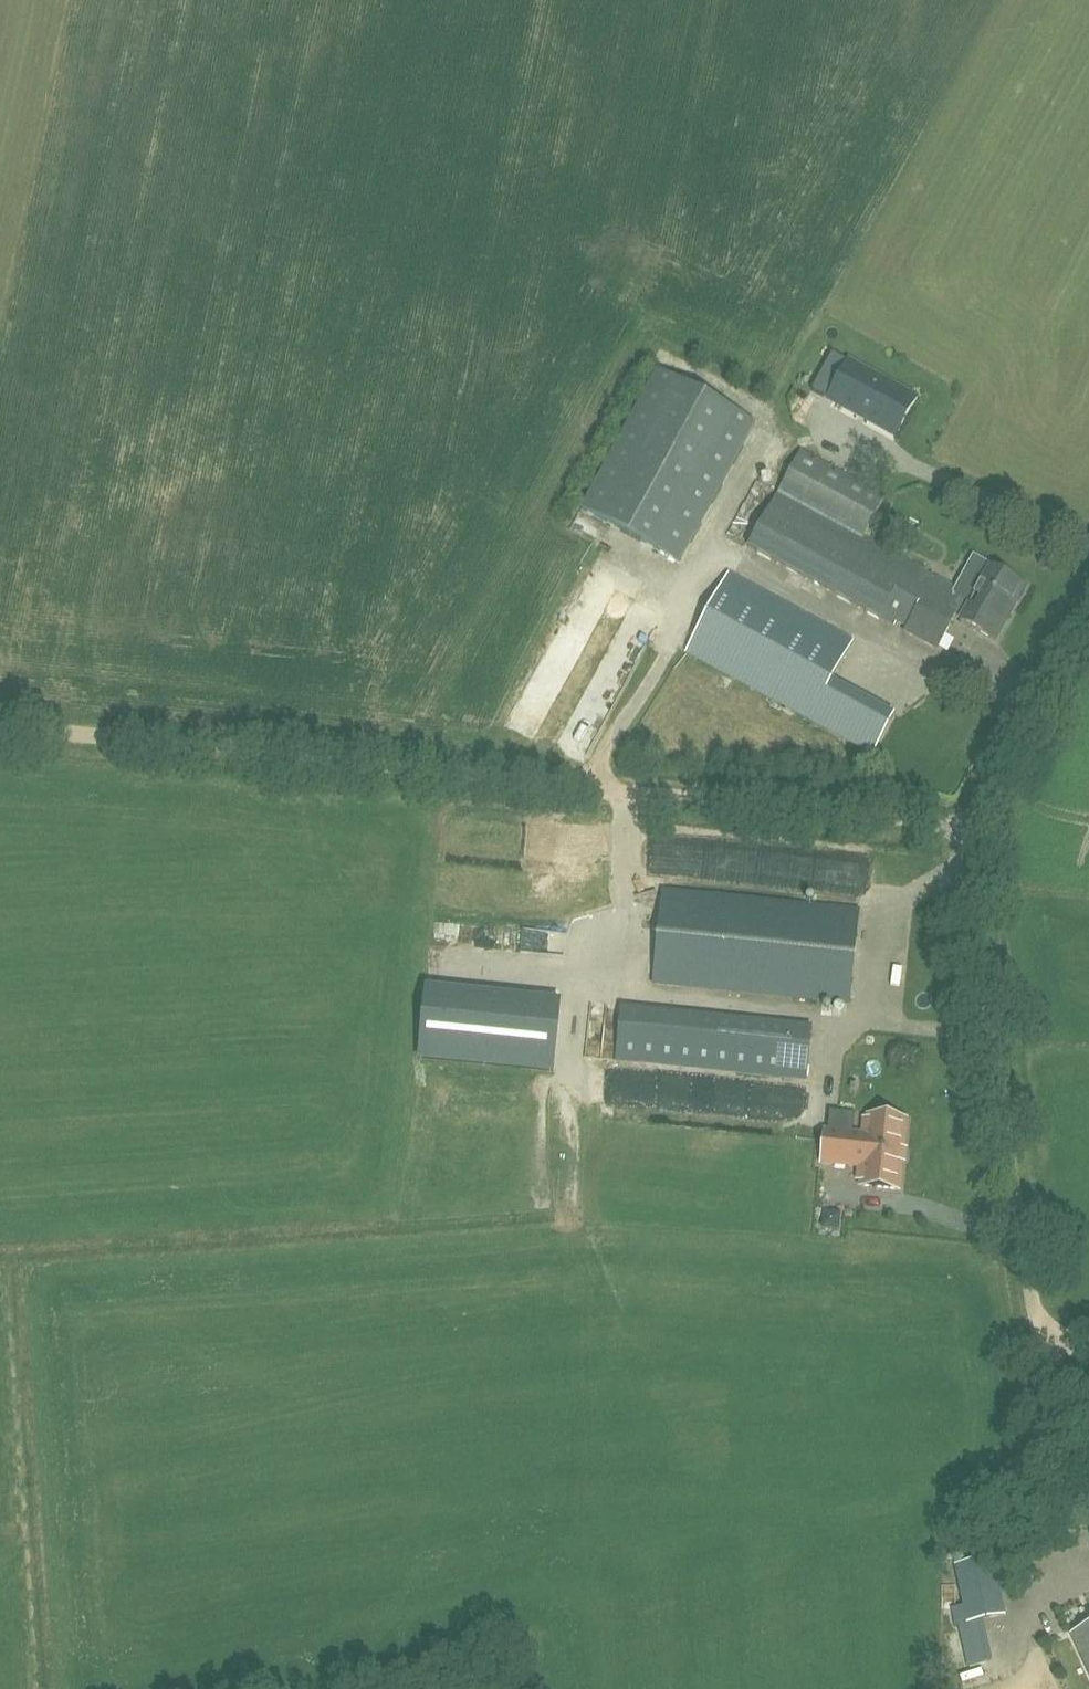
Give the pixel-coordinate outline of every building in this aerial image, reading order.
[(657,370),(582,507),(681,562),(757,425),(657,370)] [(913,397),(869,373),(859,391),(844,383),(834,402),(892,435),(913,397)] [(949,611),(956,615),(961,618),(960,621),(995,640),(1025,586),(990,566),(971,600),(960,594),(961,591),(863,537),(886,495),(803,449),(750,545),(895,625),(897,621),(907,627),(922,601),(946,615),(949,611)] [(687,652),(811,719),(832,680),(853,641),(729,574),(687,652)] [(598,615),(610,585),(593,579),(582,609),(598,615)] [(937,649),(956,615),(949,611),(946,615),(922,601),(907,627),(905,631),(937,649)] [(849,1004),(859,910),(663,890),(653,984),(849,1004)] [(806,1080),(812,1027),(622,1008),(616,1060),(806,1080)] [(834,1096),(838,1124),(854,1122),(850,1094),(834,1096)] [(826,1131),(822,1163),(859,1166),(858,1180),(862,1181),(861,1185),(898,1189),(901,1162),(903,1148),(905,1120),(893,1119),(881,1118),(868,1116),(868,1119),(864,1119),(862,1135),(826,1131)] [(953,1564),(962,1606),(953,1608),(956,1626),(959,1625),(968,1668),(993,1662),(983,1620),(1006,1616),(993,1556),(953,1564)] [(1072,1633),(1088,1669),(1088,1626),(1072,1633)] [(964,1688),(987,1682),(984,1670),(961,1677),(964,1688)]
